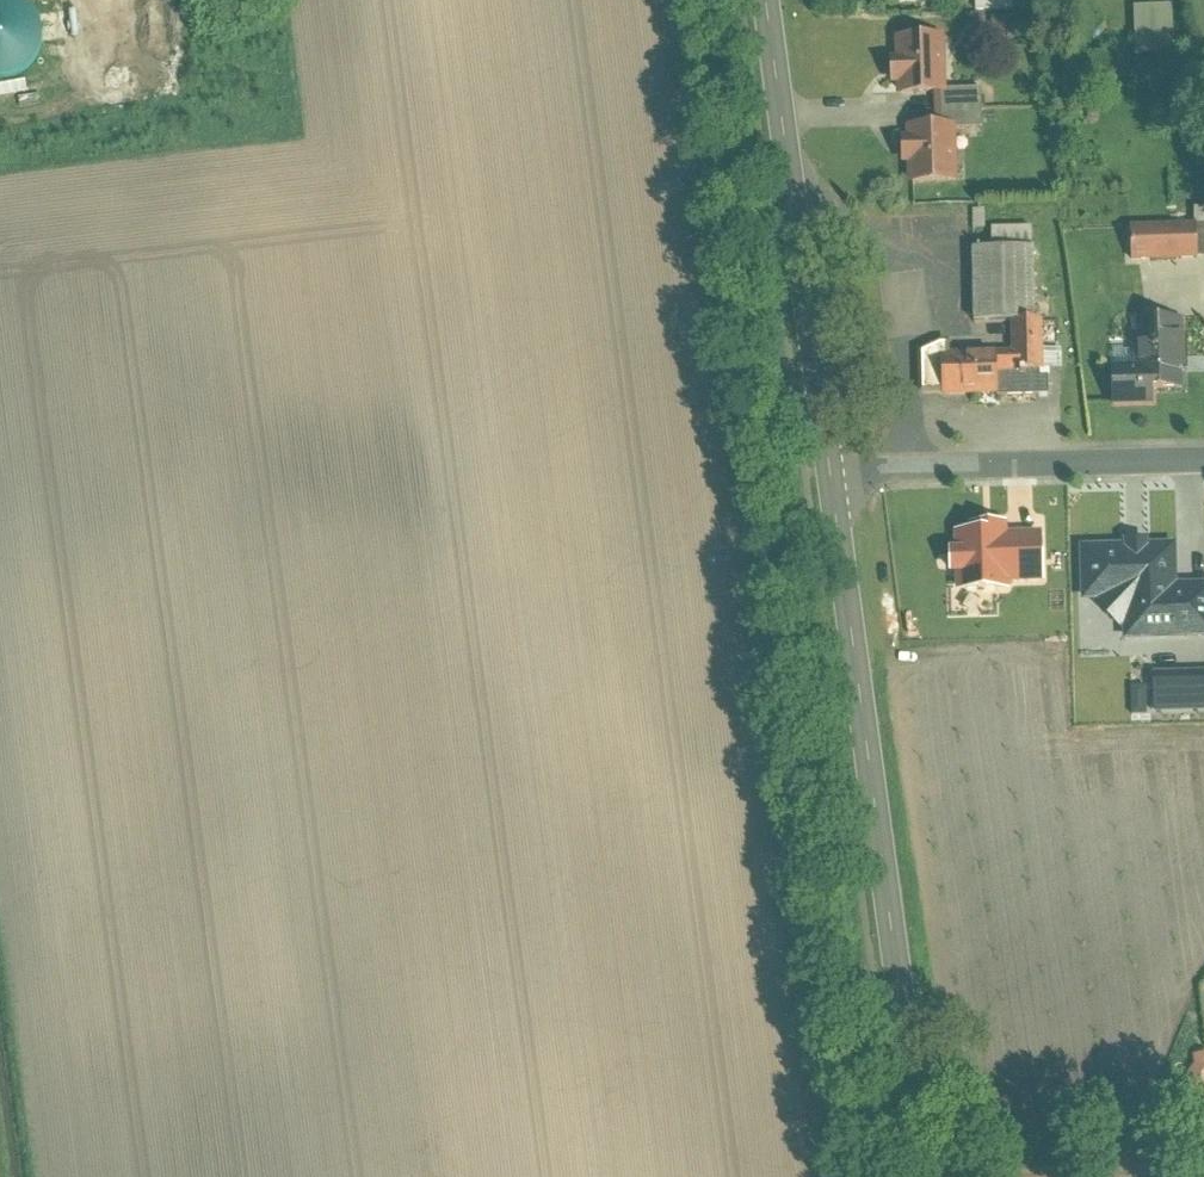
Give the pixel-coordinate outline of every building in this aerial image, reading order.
[(11,71),(25,67),(36,59),(44,47),(48,33),(47,19),(41,7),(35,0),(0,0),(0,71),(11,71)] [(982,14),(1021,13),(1020,0),(982,0),(982,14)] [(1134,7),(1137,54),(1174,52),(1171,5),(1134,7)] [(954,40),(902,40),(903,97),(955,96),(954,40)] [(967,125),(911,127),(913,188),(969,185),(967,125)] [(1137,262),(1203,259),(1203,222),(1136,224),(1137,262)] [(1045,247),(980,249),(982,323),(1046,322),(1045,247)] [(1140,367),(1116,367),(1116,403),(1162,403),(1162,391),(1194,390),(1193,317),(1139,317),(1140,367)] [(947,344),(927,354),(929,392),(949,390),(950,402),(1052,396),(1048,322),(1017,323),(1018,353),(958,357),(957,343),(947,344)] [(1006,523),(949,527),(950,549),(944,549),(946,575),(954,575),(955,594),(1009,591),(1009,584),(1044,582),(1041,534),(1006,537),(1006,523)] [(1080,545),(1083,600),(1114,599),(1115,624),(1126,624),(1127,645),(1203,641),(1203,578),(1172,579),(1170,541),(1080,545)] [(1151,678),(1153,715),(1203,712),(1203,674),(1151,678)] [(1184,1108),(1203,1081),(1203,1057),(1201,1055),(1169,1097),(1184,1108)]
